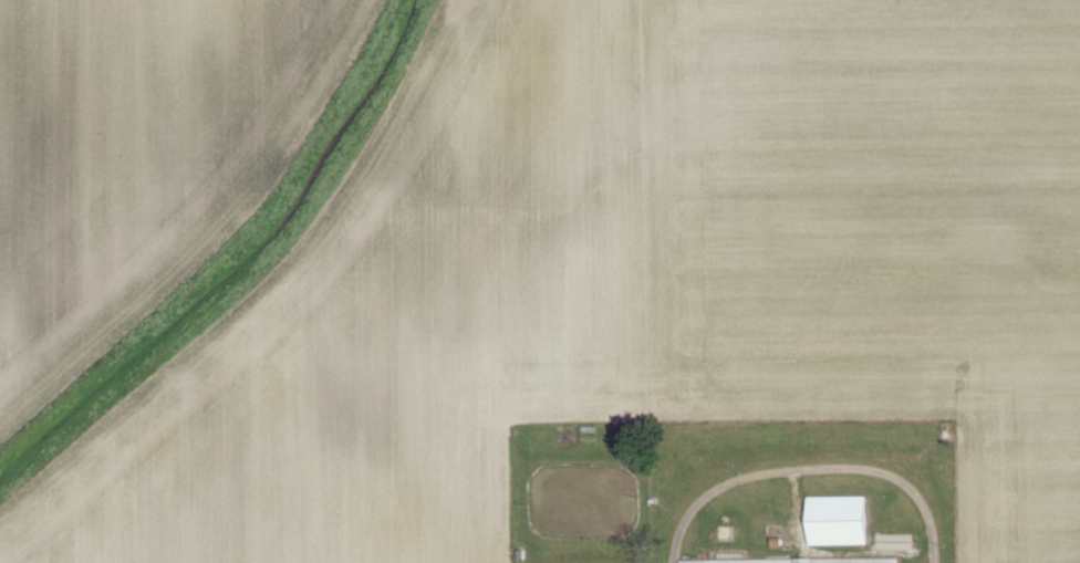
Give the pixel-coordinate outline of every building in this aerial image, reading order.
[(809,498),(810,546),(868,545),(867,497),(809,498)]
